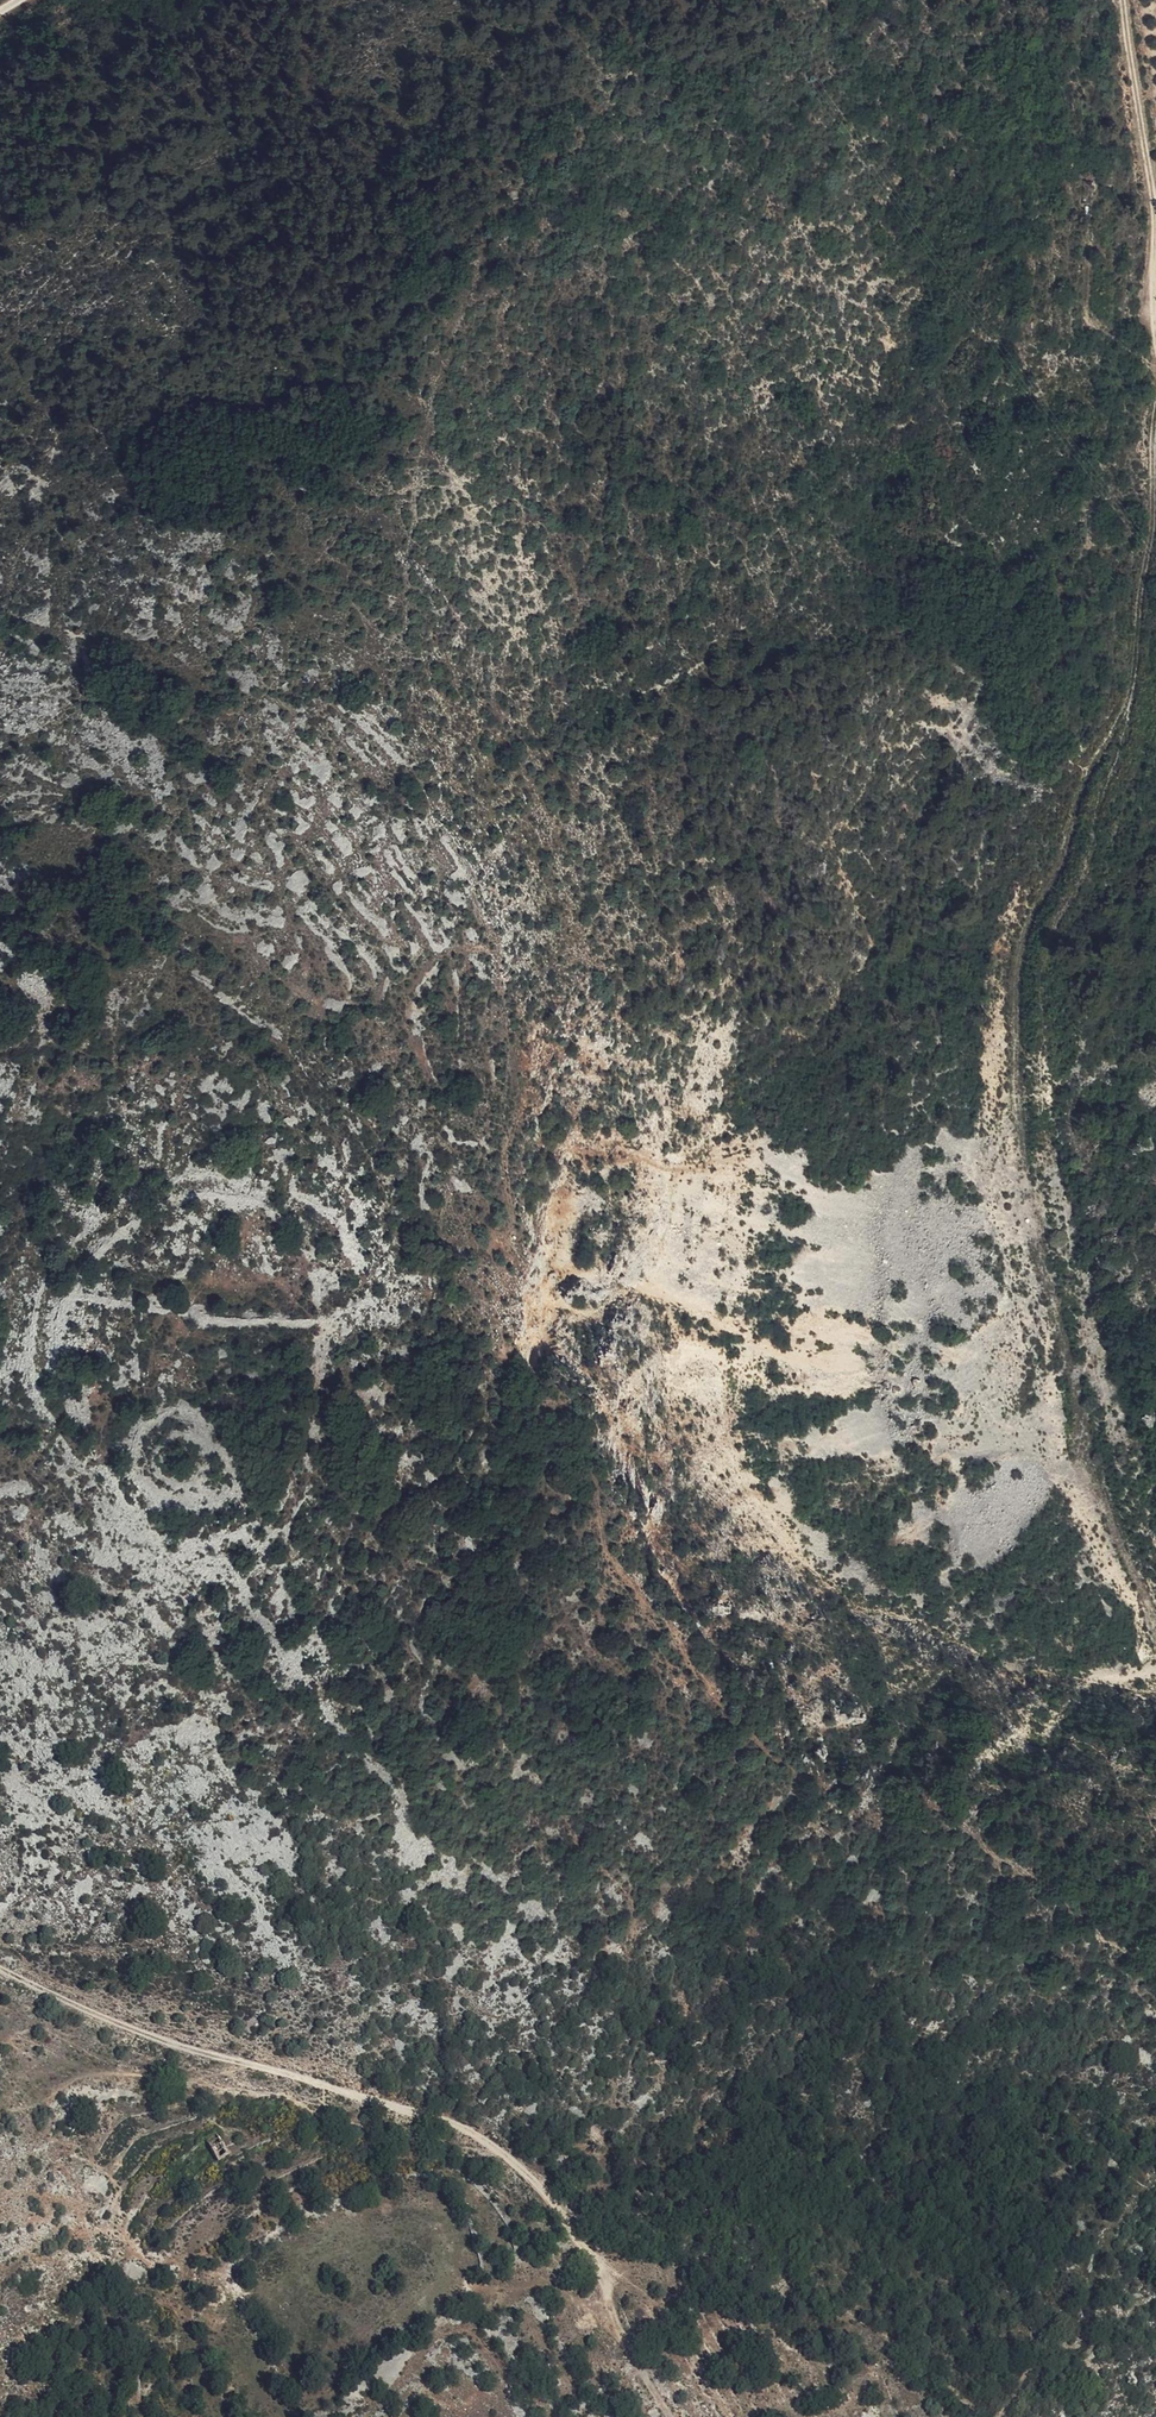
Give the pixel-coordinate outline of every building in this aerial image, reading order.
[(714,1614),(727,1611),(723,1593),(710,1596),(714,1614)] [(215,2132),(175,2164),(191,2185),(232,2153),(215,2132)]
